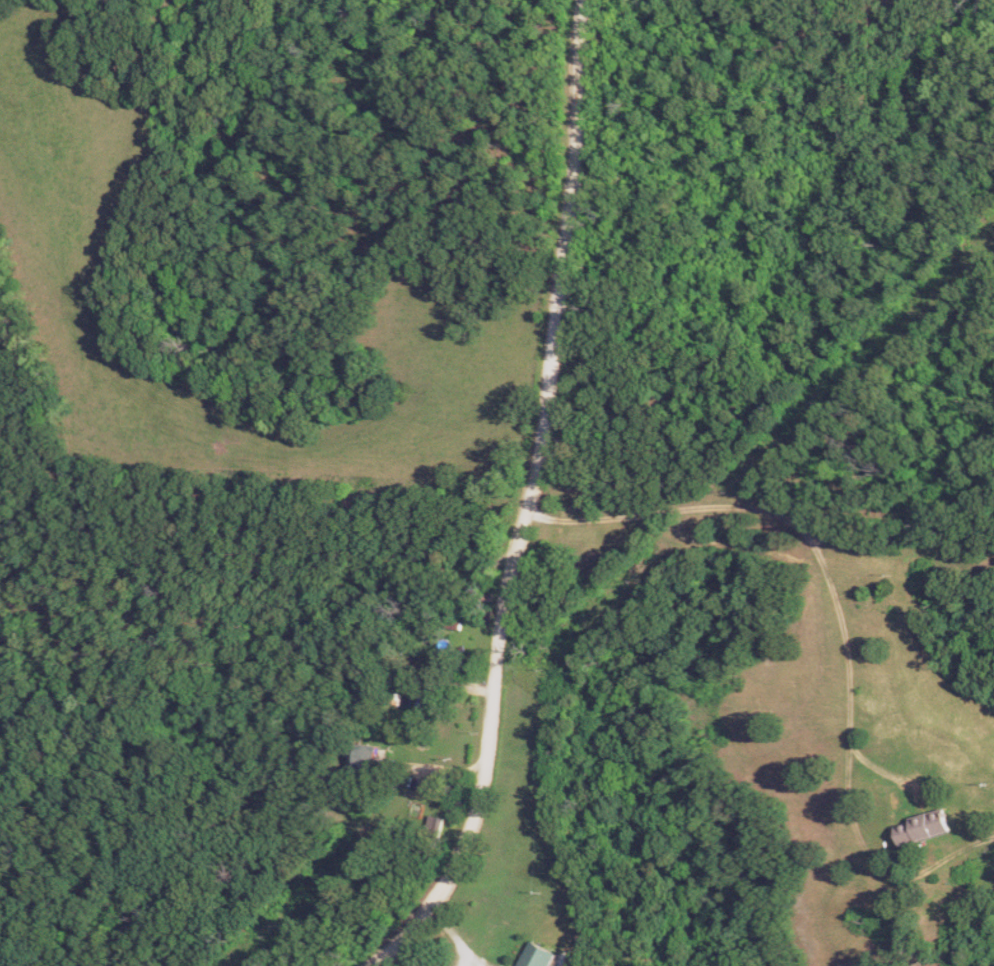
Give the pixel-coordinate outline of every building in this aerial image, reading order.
[(380,746),(359,745),(358,767),(379,768),(380,746)] [(954,834),(949,811),(899,822),(904,845),(954,834)] [(536,941),(524,965),(556,965),(562,954),(536,941)]
